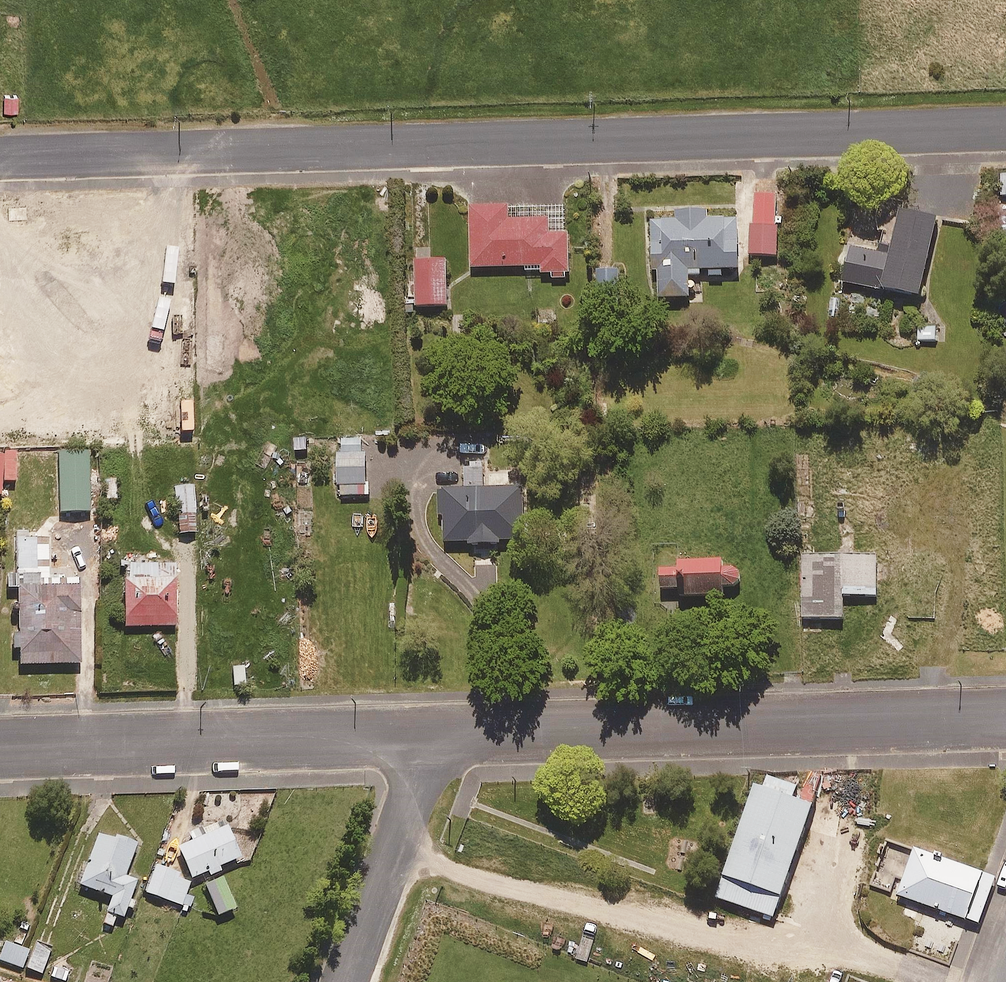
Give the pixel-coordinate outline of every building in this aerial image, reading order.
[(776,193),(754,193),(754,222),(749,222),(749,254),(777,254),(776,193)] [(569,277),(567,203),(468,205),(470,267),(525,266),(525,271),(550,271),(551,278),(569,277)] [(723,270),(737,269),(736,217),(706,218),(706,207),(677,208),(678,219),(651,220),(652,268),(657,268),(658,297),(688,296),(688,274),(700,274),(700,269),(707,268),(707,275),(723,275),(723,270)] [(934,218),(896,211),(887,257),(847,249),(840,283),(918,298),(934,218)] [(446,260),(415,259),(414,305),(446,305),(446,260)] [(626,265),(597,267),(598,295),(627,294),(626,265)] [(91,511),(89,452),(60,453),(61,512),(91,511)] [(370,494),(368,459),(339,461),(341,496),(370,494)] [(443,542),(468,540),(468,547),(500,545),(500,538),(524,537),(521,486),(483,488),(482,465),(464,466),(465,487),(439,488),(443,542)] [(117,478),(104,479),(104,498),(118,498),(117,478)] [(194,485),(176,485),(177,532),(195,531),(194,485)] [(13,650),(20,650),(20,664),(82,662),(80,580),(50,581),(49,538),(8,539),(9,588),(19,588),(20,632),(13,632),(13,650)] [(876,554),(801,555),(802,618),(842,617),(842,595),(876,594),(876,554)] [(144,559),(123,559),(126,626),(177,624),(175,562),(144,563),(144,559)] [(680,570),(662,570),(663,595),(681,594),(681,602),(727,600),(727,591),(740,591),(745,584),(744,576),(738,571),(727,571),(727,560),(679,562),(680,570)] [(246,664),(232,665),(233,689),(247,689),(246,664)] [(762,781),(753,778),(720,868),(724,870),(716,892),(772,911),(813,797),(794,790),(798,780),(766,768),(762,781)] [(192,876),(207,870),(210,876),(221,871),(218,866),(241,857),(228,825),(219,829),(216,822),(203,827),(206,835),(180,846),(192,876)] [(113,895),(107,911),(104,910),(99,923),(114,928),(118,915),(124,917),(137,880),(125,875),(138,841),(115,833),(113,837),(100,832),(81,884),(113,895)] [(995,873),(913,843),(895,890),(977,920),(995,873)] [(182,910),(188,913),(194,897),(186,894),(192,878),(157,865),(147,892),(184,906),(182,910)] [(236,907),(223,876),(205,884),(219,915),(236,907)] [(6,941),(0,956),(0,959),(23,967),(29,949),(6,941)] [(51,949),(36,944),(27,967),(42,973),(51,949)] [(47,977),(59,981),(66,981),(71,971),(53,963),(47,977)]
